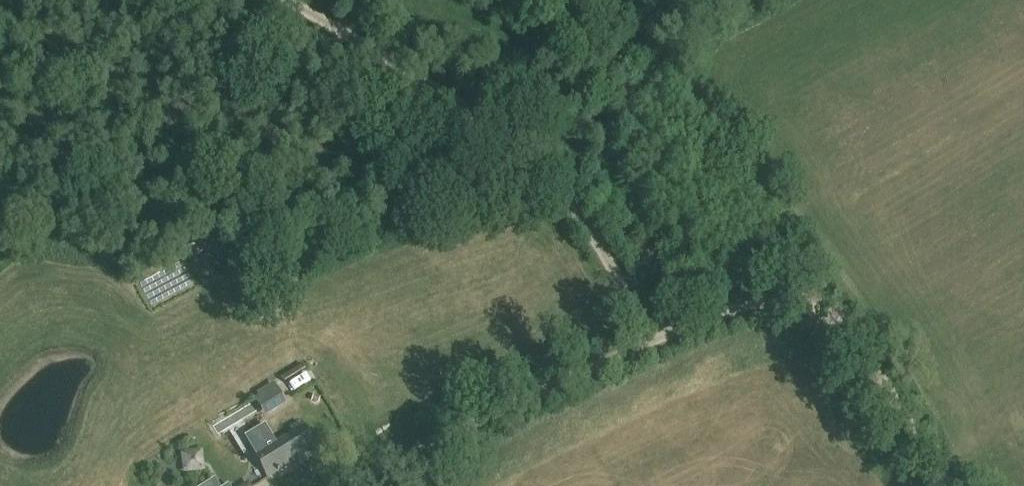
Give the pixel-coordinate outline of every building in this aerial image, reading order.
[(276,388),(262,396),(271,411),(285,403),(276,388)] [(263,429),(274,421),(265,408),(254,416),(263,429)] [(286,460),(314,444),(304,426),(276,442),(273,439),(252,451),(267,477),(288,464),(286,460)]
